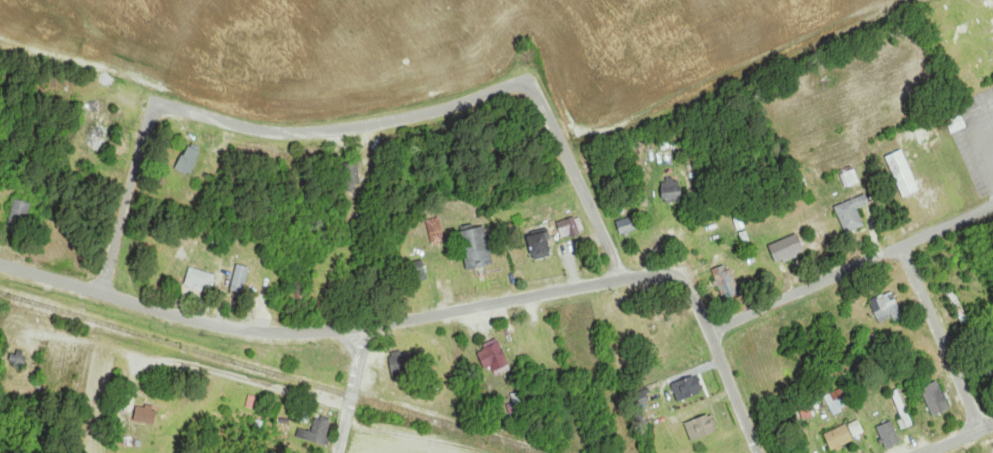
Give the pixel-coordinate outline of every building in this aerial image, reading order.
[(104,146),(102,128),(89,129),(91,148),(104,146)] [(176,170),(190,177),(202,154),(188,147),(176,170)] [(685,195),(671,177),(657,187),(671,205),(685,195)] [(835,209),(848,236),(866,228),(858,211),(872,205),(867,195),(835,209)] [(7,232),(23,236),(31,204),(15,200),(7,232)] [(636,233),(635,220),(618,222),(620,235),(636,233)] [(581,236),(580,221),(559,221),(560,237),(581,236)] [(494,266),(486,228),(460,233),(468,271),(494,266)] [(535,261),(554,255),(547,233),(528,240),(535,261)] [(778,263),(805,256),(800,237),(772,244),(778,263)] [(425,262),(401,260),(400,283),(424,284),(425,262)] [(251,269),(237,266),(232,291),(245,294),(251,269)] [(713,272),(724,302),(741,296),(729,266),(713,272)] [(185,286),(206,292),(211,275),(190,268),(185,286)] [(946,294),(963,324),(970,320),(953,290),(946,294)] [(870,302),(882,328),(904,318),(892,292),(870,302)] [(480,350),(491,377),(511,369),(501,342),(480,350)] [(25,364),(23,350),(10,353),(13,367),(25,364)] [(391,351),(391,374),(415,374),(415,351),(391,351)] [(699,372),(672,379),(677,400),(704,393),(699,372)] [(933,417),(950,411),(939,382),(922,388),(933,417)] [(826,396),(834,413),(854,403),(846,387),(826,396)] [(915,426),(909,413),(914,411),(904,388),(891,394),(906,430),(915,426)] [(136,422),(156,421),(155,405),(136,406),(136,422)] [(718,435),(714,415),(684,420),(688,441),(718,435)] [(297,438),(326,444),(331,420),(315,417),(312,430),(299,428),(297,438)] [(863,433),(860,422),(848,426),(847,425),(825,432),(831,450),(855,442),(853,436),(863,433)] [(901,444),(894,423),(879,428),(885,449),(901,444)]
